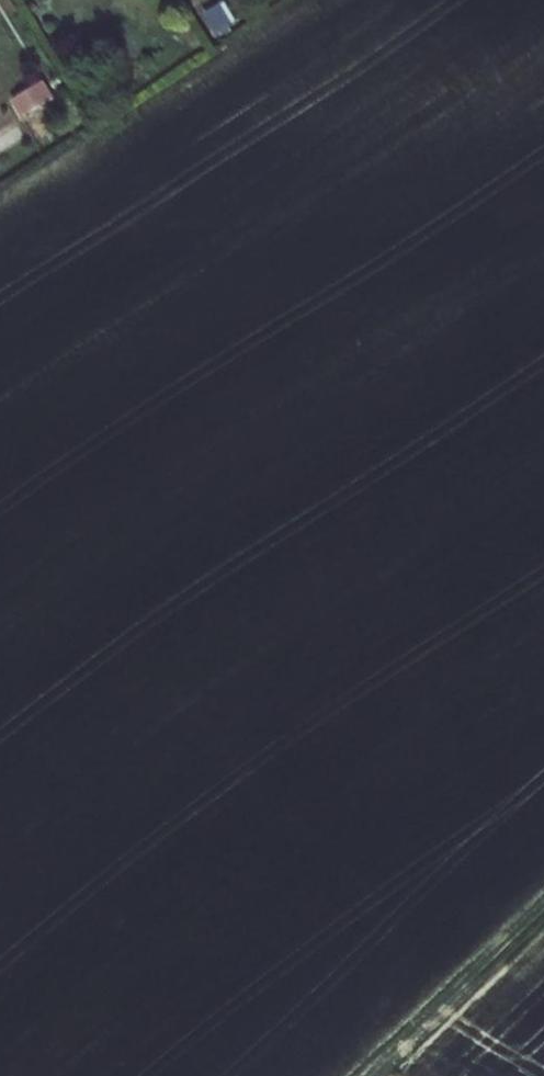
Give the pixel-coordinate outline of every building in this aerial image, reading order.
[(213,5),(227,28),(245,17),(234,0),(221,0),(213,5)] [(22,109),(52,90),(41,74),(12,93),(22,109)]
